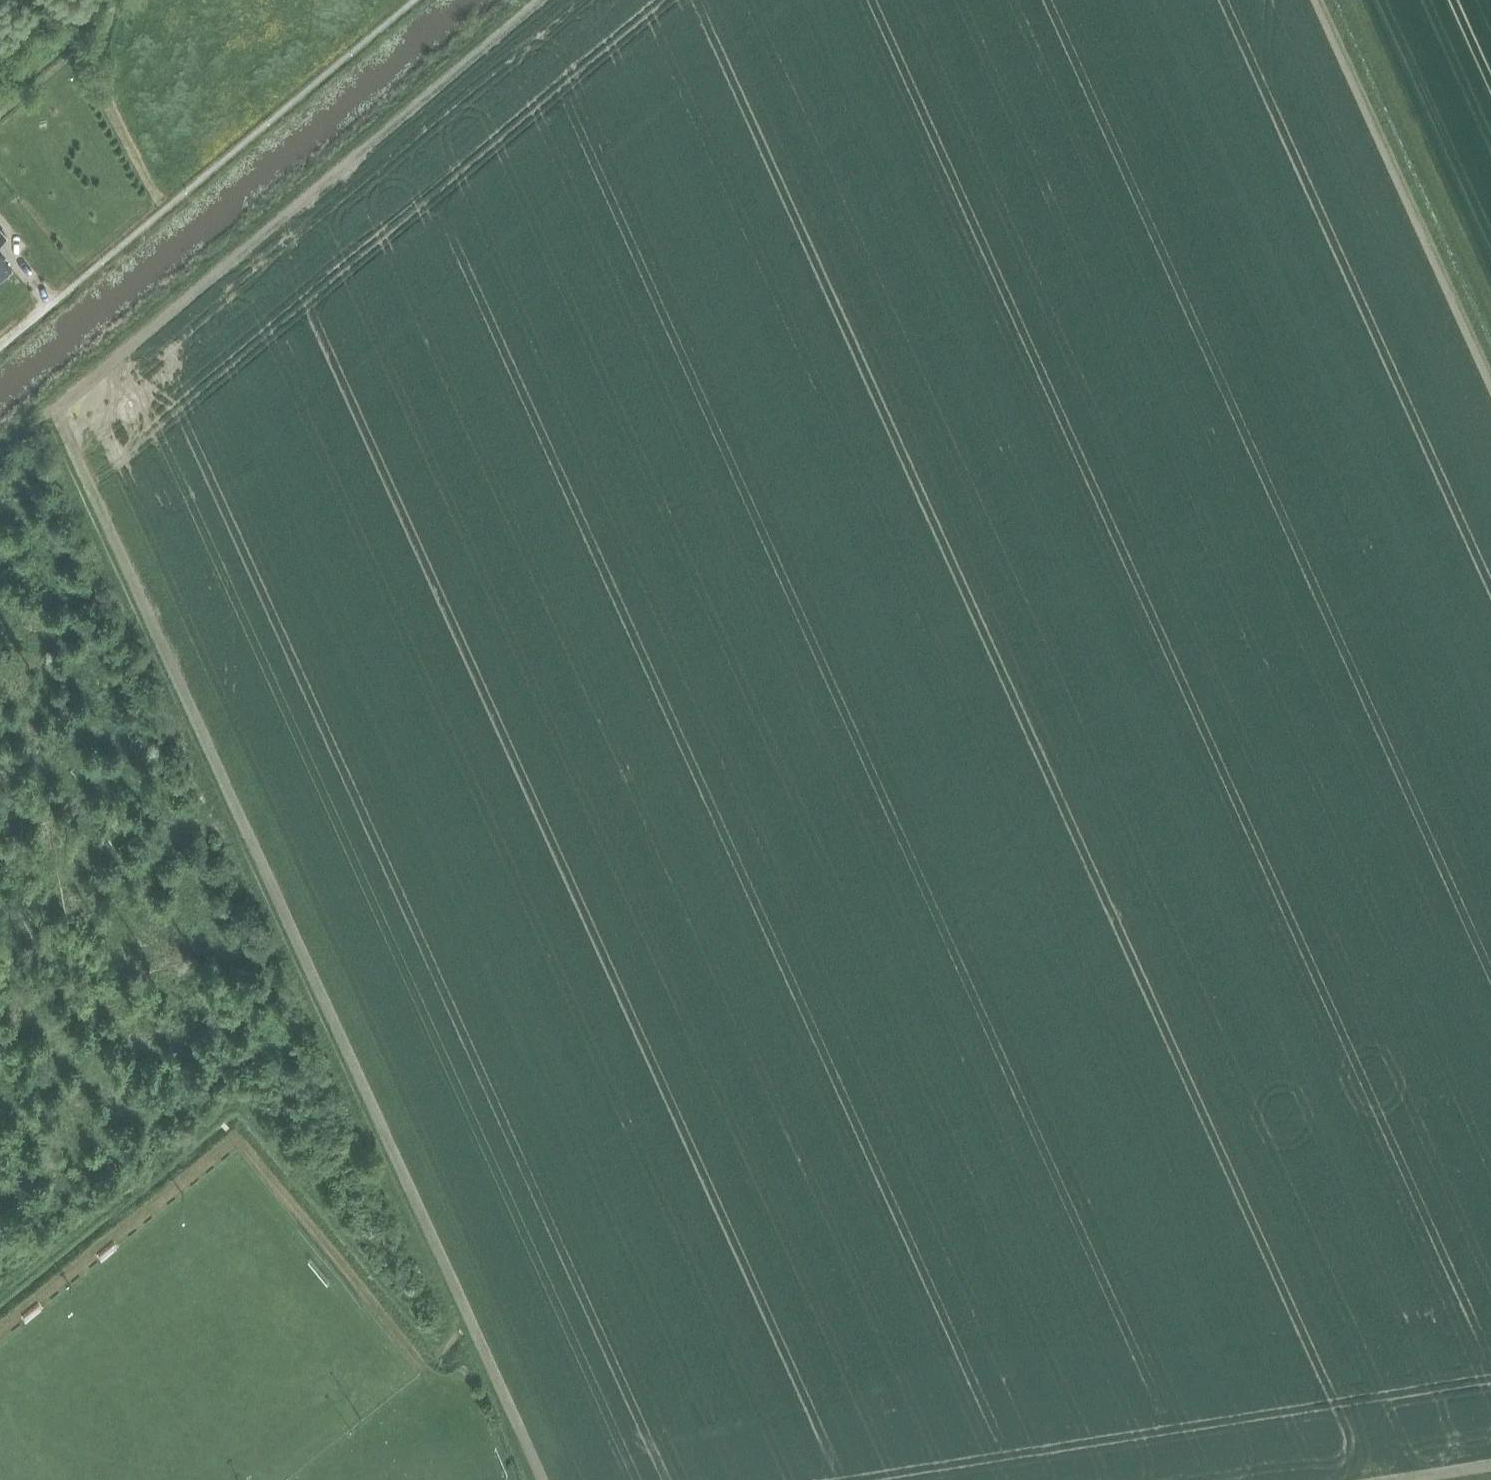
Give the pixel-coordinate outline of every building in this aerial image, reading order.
[(12,270),(0,256),(0,280),(12,270)]
